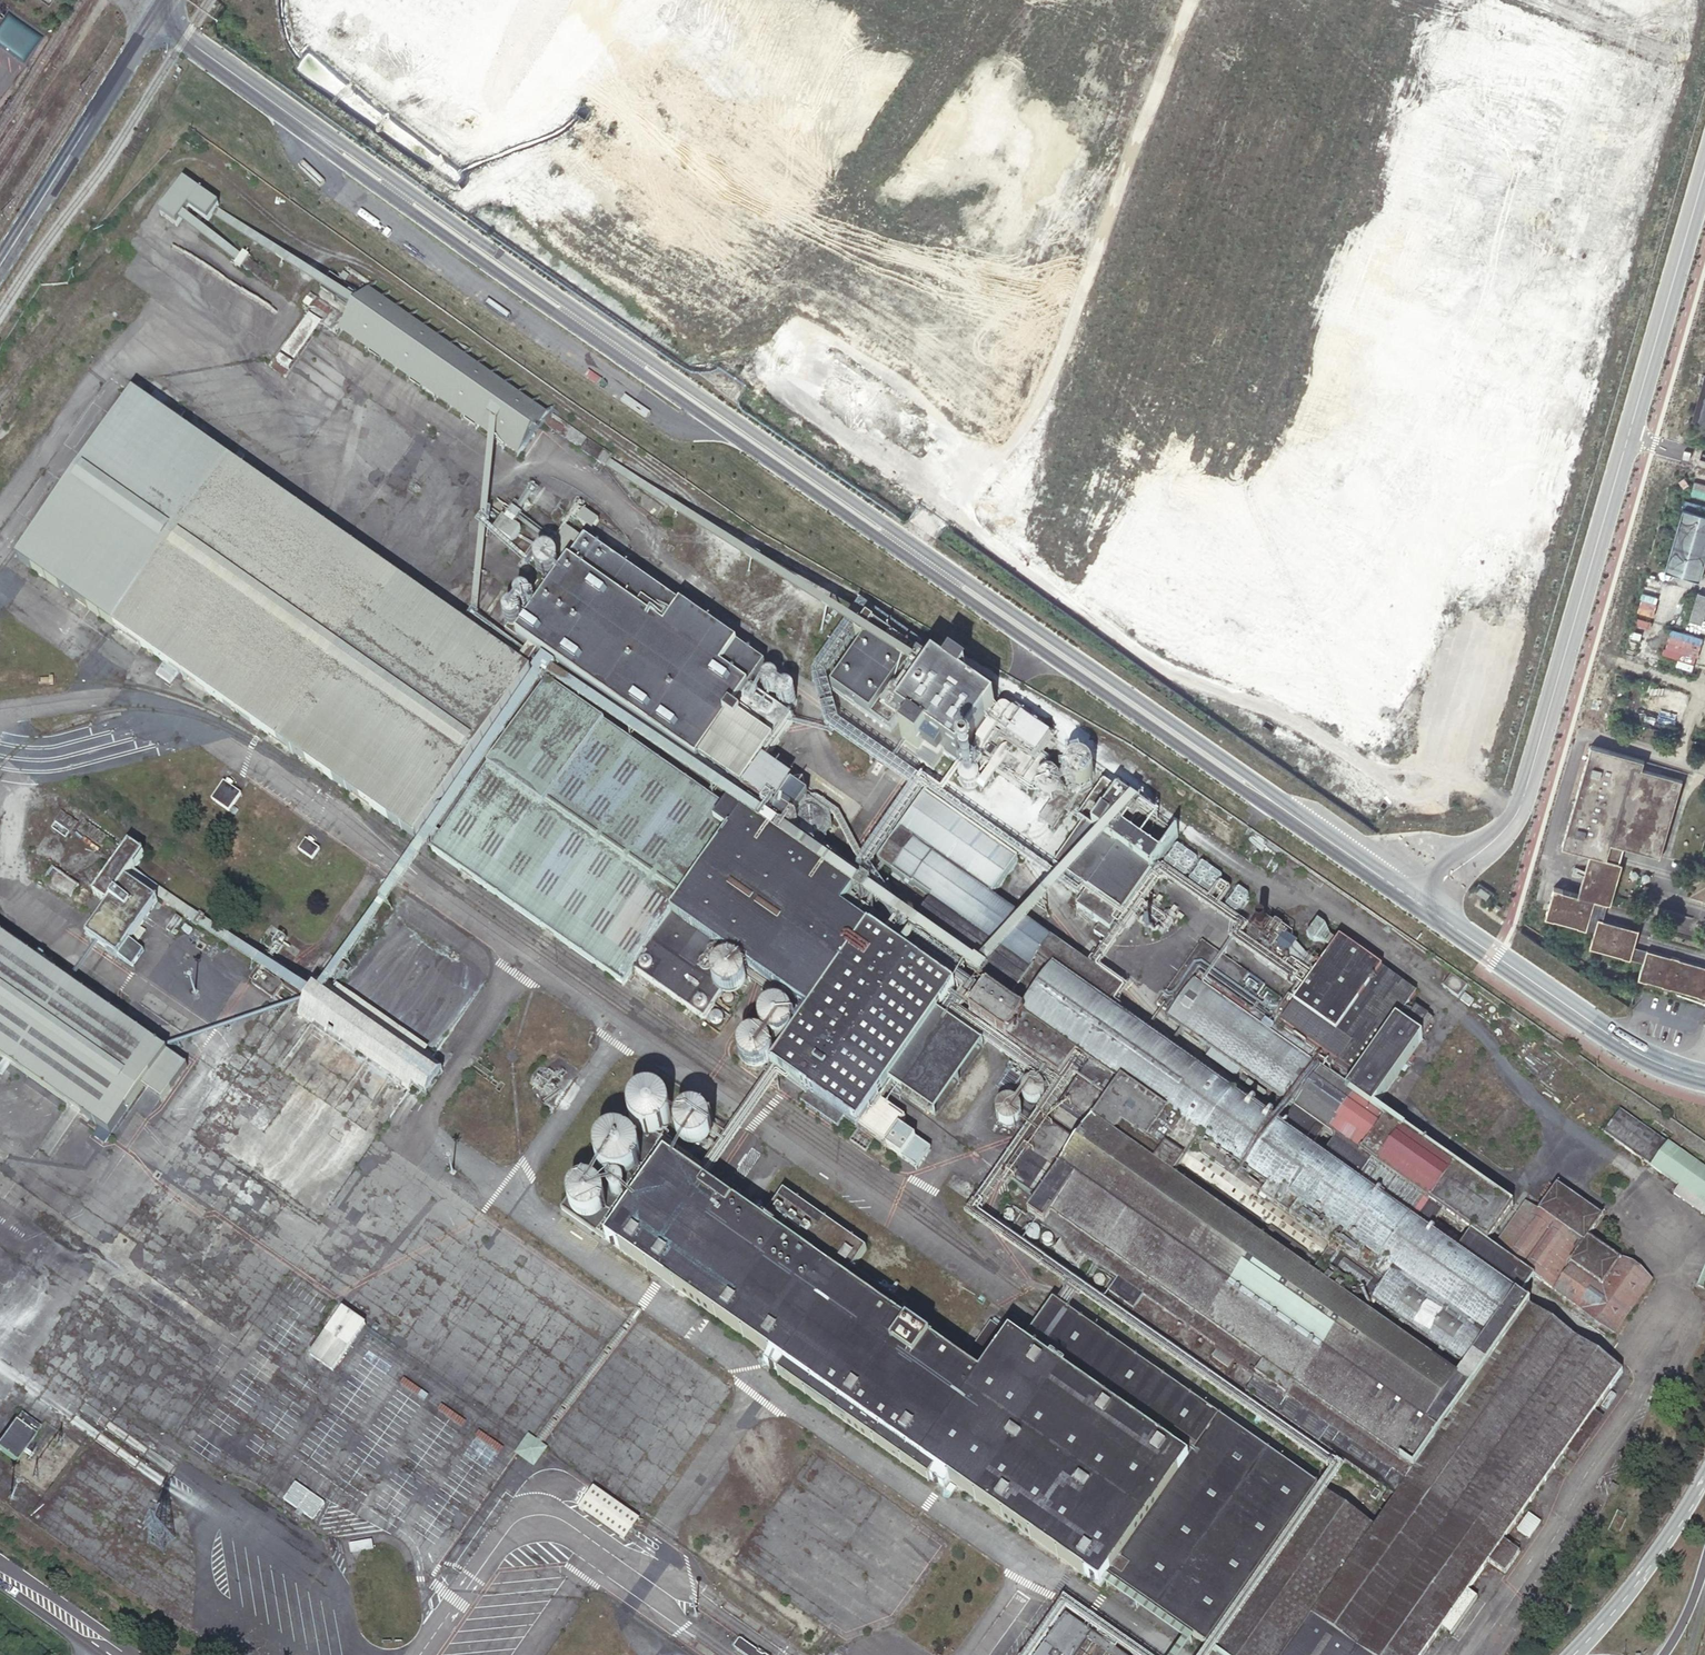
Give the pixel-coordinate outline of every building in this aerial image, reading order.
[(1020,143),(1028,88),(978,80),(969,135),(1020,143)] [(1477,90),(1469,139),(1486,142),(1493,92),(1477,90)] [(183,181),(159,214),(176,226),(189,208),(207,221),(218,205),(183,181)] [(1584,216),(1604,201),(1590,183),(1570,198),(1584,216)] [(1340,194),(1324,261),(1336,264),(1335,268),(1346,271),(1363,200),(1360,200),(1361,199),(1340,194)] [(231,243),(235,237),(189,210),(183,219),(190,223),(186,229),(235,257),(240,248),(231,243)] [(1494,331),(1513,318),(1539,229),(1530,217),(1524,213),(1514,220),(1508,242),(1499,248),(1484,238),(1478,236),(1473,254),(1497,261),(1501,266),(1492,273),(1489,271),(1486,274),(1471,269),(1466,276),(1475,279),(1474,280),(1499,287),(1494,302),(1508,305),(1513,313),(1488,306),(1498,321),(1488,327),(1494,331)] [(1569,229),(1556,235),(1565,254),(1577,248),(1569,229)] [(987,293),(982,235),(926,240),(931,298),(987,293)] [(1546,264),(1555,282),(1569,275),(1560,257),(1546,264)] [(371,285),(372,284),(348,267),(339,280),(330,273),(320,287),(354,311),(371,285)] [(555,403),(375,278),(372,284),(371,285),(354,311),(349,316),(344,325),(523,449),(555,403)] [(305,300),(303,303),(308,307),(305,312),(304,312),(309,315),(322,324),(328,328),(339,313),(310,293),(305,300)] [(1481,310),(1488,306),(1485,305),(1476,299),(1474,308),(1481,310)] [(1257,347),(1266,373),(1291,364),(1282,338),(1257,347)] [(1217,371),(1175,352),(1154,396),(1196,415),(1217,371)] [(1687,417),(1704,422),(1704,359),(1687,417)] [(968,388),(996,408),(1009,389),(981,369),(968,388)] [(1249,382),(1245,431),(1293,434),(1297,385),(1249,382)] [(132,639),(249,473),(134,393),(18,558),(132,639)] [(1193,419),(1145,419),(1145,467),(1193,467),(1193,419)] [(1306,450),(1334,454),(1339,424),(1311,419),(1306,450)] [(1260,436),(1222,456),(1245,501),(1284,481),(1260,436)] [(1317,507),(1324,478),(1296,471),(1289,500),(1317,507)] [(421,841),(538,675),(249,473),(132,639),(421,841)] [(1673,474),(1669,488),(1686,493),(1685,496),(1700,500),(1703,489),(1704,489),(1704,481),(1704,479),(1691,476),(1690,479),(1673,474)] [(1140,476),(1114,515),(1154,542),(1180,503),(1140,476)] [(1680,509),(1662,569),(1695,579),(1704,544),(1704,517),(1680,509)] [(1251,532),(1239,512),(1228,514),(1203,529),(1208,548),(1217,563),(1239,559),(1252,551),(1254,551),(1261,562),(1258,552),(1276,581),(1291,578),(1311,566),(1308,548),(1295,528),(1274,532),(1266,538),(1268,537),(1256,544),(1252,537),(1251,532)] [(590,578),(606,555),(559,516),(540,541),(537,544),(539,545),(576,569),(590,578)] [(622,528),(607,517),(600,527),(615,538),(622,528)] [(540,541),(524,529),(514,543),(532,555),(539,545),(537,544),(540,541)] [(1429,574),(1434,539),(1415,537),(1410,572),(1429,574)] [(786,680),(606,555),(590,578),(537,653),(717,778),(719,775),(762,806),(763,805),(792,826),(813,797),(784,777),(813,734),(770,704),(786,680)] [(541,579),(543,579),(544,580),(548,580),(552,578),(553,578),(554,577),(556,575),(558,571),(558,568),(558,566),(557,563),(556,560),(554,559),(552,557),(551,557),(550,557),(549,556),(544,556),(542,557),(540,558),(537,560),(536,561),(535,564),(535,565),(534,568),(535,572),(536,574),(537,575),(538,577),(540,578),(541,579)] [(524,644),(537,653),(590,578),(576,569),(524,644)] [(1704,596),(1694,592),(1686,618),(1698,622),(1704,596)] [(514,606),(515,607),(515,608),(516,610),(518,612),(521,613),(524,613),(525,613),(526,613),(528,611),(530,609),(531,607),(532,603),(531,600),(528,597),(526,596),(525,596),(521,596),(520,596),(519,596),(517,598),(515,600),(514,602),(514,603),(514,604),(514,606)] [(520,622),(520,620),(520,619),(519,616),(517,613),(514,612),(513,612),(510,612),(509,612),(506,614),(504,616),(503,618),(503,621),(503,623),(504,624),(505,626),(505,627),(507,628),(509,629),(513,629),(514,628),(516,627),(518,626),(519,625),(519,624),(519,623),(520,622)] [(1668,627),(1663,648),(1696,655),(1701,635),(1668,627)] [(871,650),(840,695),(899,737),(906,726),(920,736),(910,749),(927,761),(925,763),(941,774),(952,759),(967,769),(976,757),(1026,792),(1058,746),(1029,726),(1016,745),(1007,739),(1021,720),(1008,711),(1003,718),(970,695),(956,684),(875,628),(864,645),(871,650)] [(961,677),(956,684),(970,695),(976,688),(973,686),(961,677)] [(974,686),(973,686),(988,697),(989,697),(974,686)] [(908,1164),(922,1145),(906,1134),(912,1125),(883,1104),(894,1088),(942,1122),(989,1055),(943,1021),(960,996),(888,943),(822,897),(840,870),(757,810),(747,824),(688,783),(627,739),(555,689),(513,749),(440,853),(497,893),(631,988),(641,975),(679,922),(743,967),(817,1019),(779,1073),(821,1102),(825,1105),(860,1131),(882,1146),(908,1164)] [(1677,708),(1651,700),(1645,718),(1673,726),(1677,708)] [(841,716),(838,726),(848,728),(851,719),(841,716)] [(1588,745),(1559,845),(1585,854),(1573,895),(1550,888),(1542,916),(1590,930),(1585,946),(1638,962),(1634,977),(1702,998),(1704,989),(1704,968),(1629,946),(1633,930),(1598,920),(1602,904),(1606,905),(1617,864),(1614,863),(1620,845),(1655,855),(1676,781),(1637,768),(1639,760),(1588,745)] [(1086,767),(1048,821),(1061,831),(1087,793),(1090,795),(1101,790),(1102,788),(1103,779),(1099,776),(1086,767)] [(968,775),(966,777),(965,780),(965,782),(965,785),(965,787),(966,789),(968,791),(970,793),(972,794),(974,795),(976,795),(979,795),(981,794),(984,793),(985,791),(987,789),(988,787),(988,785),(988,782),(988,780),(987,777),(985,775),(983,774),(981,773),(979,772),(977,772),(974,772),(972,773),(970,774),(968,775)] [(223,781),(211,799),(229,812),(241,794),(231,786),(233,783),(228,779),(225,783),(223,781)] [(1119,791),(1113,786),(1088,819),(1093,823),(1063,867),(1096,890),(1085,907),(1119,931),(1150,888),(1186,838),(1175,830),(1119,791)] [(939,806),(915,841),(954,868),(962,874),(1011,908),(1035,873),(1000,848),(939,806)] [(820,812),(816,812),(814,812),(808,816),(806,818),(805,821),(804,824),(804,828),(804,831),(805,833),(807,836),(809,838),(812,840),(815,841),(818,842),(821,842),(824,841),(827,840),(830,838),(832,835),(833,832),(834,829),(834,826),(834,823),(832,820),(831,817),(829,815),(826,813),(823,812),(820,812)] [(305,839),(298,849),(312,859),(319,849),(312,844),(314,841),(309,837),(307,840),(305,839)] [(130,839),(95,889),(109,898),(88,928),(120,950),(130,935),(158,896),(127,874),(144,850),(130,839)] [(931,900),(954,868),(915,841),(892,873),(931,900)] [(1204,862),(1184,848),(1172,866),(1191,880),(1204,862)] [(1229,879),(1209,866),(1197,883),(1216,897),(1229,879)] [(49,867),(41,884),(70,897),(77,880),(49,867)] [(1071,981),(1125,1019),(1140,998),(1071,950),(1011,908),(962,874),(954,868),(931,900),(952,915),(961,904),(1017,943),(1071,981)] [(1255,898),(1246,891),(1233,909),(1242,916),(1255,898)] [(1372,1102),(1345,1083),(1353,1072),(1313,1043),(1296,1032),(1288,1026),(1271,1013),(1280,999),(1239,970),(1243,964),(1221,948),(1178,1011),(1192,1022),(1189,1026),(1247,1066),(1317,1115),(1300,1139),(1240,1099),(1180,1057),(1125,1019),(1071,981),(1017,943),(961,904),(952,915),(931,946),(985,984),(1002,996),(1007,999),(1053,1031),(1095,1061),(1110,1071),(1142,1094),(1099,1154),(1077,1185),(1060,1209),(1050,1223),(1083,1246),(1076,1256),(1099,1273),(1106,1263),(1140,1287),(1229,1350),(1293,1395),(1356,1440),(1418,1485),(1408,1499),(1388,1527),(1332,1609),(1354,1625),(1399,1654),(1430,1654),(1458,1614),(1484,1578),(1503,1550),(1519,1560),(1534,1539),(1518,1529),(1535,1504),(1579,1441),(1630,1370),(1595,1345),(1536,1304),(1524,1296),(1485,1269),(1461,1252),(1430,1231),(1447,1206),(1478,1228),(1499,1242),(1523,1209),(1511,1200),(1466,1169),(1421,1137),(1372,1102)] [(711,1025),(727,1002),(726,1000),(725,1000),(724,998),(724,997),(723,996),(722,996),(722,994),(721,993),(721,992),(721,991),(720,990),(720,988),(720,987),(720,986),(720,984),(721,983),(721,982),(721,981),(722,979),(723,977),(724,976),(724,975),(725,974),(726,973),(727,973),(728,972),(729,971),(730,971),(732,970),(733,970),(734,969),(735,969),(736,969),(743,967),(679,922),(641,975),(711,1025)] [(1398,934),(1393,942),(1406,952),(1413,944),(1398,934)] [(145,945),(130,935),(120,950),(134,960),(145,945)] [(0,936),(0,1056),(110,1133),(142,1088),(162,1102),(187,1066),(0,936)] [(1415,1008),(1421,998),(1345,945),(1288,1026),(1296,1032),(1313,1043),(1353,1072),(1381,1031),(1402,1046),(1410,1034),(1401,1027),(1415,1008)] [(1251,969),(1243,964),(1239,970),(1280,999),(1285,992),(1257,973),(1259,970),(1253,966),(1251,969)] [(453,1054),(330,966),(308,997),(431,1086),(453,1054)] [(742,1005),(744,1004),(745,1004),(748,1002),(751,1000),(753,998),(754,995),(755,993),(756,989),(756,986),(756,983),(755,981),(754,977),(751,974),(749,973),(747,971),(744,970),(740,969),(736,969),(735,969),(734,969),(733,970),(732,970),(730,971),(729,971),(728,972),(727,973),(726,973),(725,974),(724,975),(724,976),(723,977),(722,979),(721,981),(721,982),(721,983),(720,984),(720,986),(720,987),(720,988),(720,990),(721,991),(721,992),(721,993),(722,994),(722,996),(723,996),(724,997),(724,998),(725,1000),(726,1000),(728,1002),(730,1003),(733,1004),(735,1005),(739,1005),(742,1005)] [(1472,991),(1457,980),(1448,992),(1463,1003),(1472,991)] [(995,1007),(1002,996),(985,984),(978,995),(995,1007)] [(1077,1087),(1095,1061),(1053,1031),(1007,999),(989,1025),(1077,1087)] [(1479,1005),(1470,999),(1465,1005),(1474,1011),(1479,1005)] [(1381,1031),(1353,1072),(1345,1083),(1372,1102),(1383,1111),(1428,1046),(1427,1045),(1410,1034),(1402,1046),(1381,1031)] [(1110,1071),(1068,1131),(1099,1154),(1142,1094),(1110,1071)] [(693,1098),(690,1096),(685,1093),(683,1093),(679,1092),(675,1092),(672,1093),(668,1094),(664,1097),(660,1101),(658,1104),(657,1106),(656,1109),(656,1114),(656,1119),(657,1122),(658,1125),(659,1127),(661,1129),(663,1131),(666,1133),(668,1134),(670,1135),(672,1136),(675,1137),(678,1137),(680,1137),(685,1136),(688,1134),(691,1133),(693,1131),(695,1129),(698,1125),(700,1121),(700,1117),(700,1112),(700,1108),(699,1106),(697,1103),(696,1101),(693,1098)] [(860,1131),(825,1105),(817,1114),(853,1140),(860,1131)] [(739,1120),(736,1117),(733,1115),(731,1114),(729,1113),(726,1113),(723,1113),(721,1113),(718,1113),(714,1115),(711,1117),(709,1118),(707,1120),(706,1122),(705,1125),(704,1127),(704,1130),(703,1134),(704,1137),(705,1141),(708,1145),(709,1147),(711,1148),(714,1150),(717,1151),(719,1152),(722,1152),(726,1152),(728,1152),(731,1151),(733,1150),(735,1149),(737,1147),(739,1145),(741,1142),(742,1140),(742,1138),(743,1134),(743,1131),(742,1127),(741,1123),(739,1120)] [(1620,1113),(1605,1134),(1677,1185),(1672,1194),(1704,1217),(1704,1174),(1702,1172),(1693,1166),(1685,1160),(1662,1144),(1620,1113)] [(1024,1183),(1060,1209),(1077,1185),(1099,1154),(1068,1131),(1063,1128),(1024,1183)] [(659,1142),(655,1140),(652,1139),(648,1139),(645,1140),(642,1141),(639,1142),(637,1144),(634,1146),(633,1148),(631,1151),(630,1155),(629,1158),(629,1161),(629,1163),(630,1165),(631,1168),(633,1171),(635,1173),(637,1175),(640,1177),(643,1178),(645,1179),(650,1179),(652,1179),(655,1179),(657,1178),(660,1177),(662,1175),(664,1173),(666,1170),(668,1167),(669,1165),(669,1162),(669,1159),(669,1156),(669,1154),(667,1150),(665,1147),(663,1145),(659,1142)] [(938,1156),(922,1145),(908,1164),(924,1175),(938,1156)] [(1354,1625),(1332,1609),(1388,1527),(1236,1420),(1173,1376),(1102,1325),(1067,1301),(1056,1316),(1035,1345),(1023,1337),(994,1378),(858,1282),(801,1242),(776,1223),(681,1156),(670,1170),(627,1231),(637,1238),(664,1258),(799,1351),(793,1359),(806,1369),(805,1372),(824,1384),(883,1426),(942,1468),(943,1465),(958,1475),(963,1468),(1007,1498),(1121,1579),(1128,1568),(1249,1654),(1251,1654),(1399,1654),(1354,1625)] [(1688,1156),(1685,1160),(1693,1166),(1702,1172),(1704,1168),(1688,1156)] [(599,1212),(611,1220),(614,1220),(619,1220),(622,1220),(627,1217),(629,1215),(631,1213),(633,1209),(633,1205),(634,1202),(633,1196),(629,1189),(626,1186),(623,1185),(619,1184),(614,1184),(611,1184),(606,1186),(602,1188),(598,1193),(597,1197),(596,1199),(596,1201),(597,1205),(598,1207),(598,1209),(599,1212)] [(858,1282),(865,1273),(881,1250),(798,1192),(776,1223),(801,1242),(858,1282)] [(1535,1211),(1508,1249),(1540,1272),(1558,1284),(1571,1265),(1577,1268),(1563,1288),(1621,1329),(1653,1284),(1598,1245),(1610,1225),(1564,1194),(1545,1218),(1535,1211)] [(1499,1242),(1478,1228),(1461,1252),(1485,1269),(1524,1296),(1540,1272),(1508,1249),(1499,1242)] [(994,1378),(1023,1337),(1003,1324),(981,1355),(928,1318),(865,1273),(858,1282),(864,1285),(930,1333),(994,1378)] [(1355,1461),(1408,1499),(1418,1485),(1356,1440),(1293,1395),(1229,1350),(1140,1287),(1130,1301),(1180,1337),(1236,1377),(1297,1420),(1355,1461)] [(343,1308),(308,1359),(331,1375),(366,1325),(343,1308)] [(19,1424),(0,1451),(16,1462),(20,1465),(31,1450),(39,1438),(45,1430),(41,1427),(26,1416),(20,1424),(19,1424)] [(548,1448),(528,1433),(514,1453),(534,1468),(548,1448)] [(324,1502),(295,1482),(283,1500),(312,1520),(324,1502)] [(625,1540),(640,1519),(593,1487),(579,1509),(625,1540)] [(373,1551),(356,1554),(357,1561),(374,1558),(373,1551)] [(1493,1585),(1484,1578),(1458,1614),(1469,1620),(1493,1585)] [(1087,1605),(1057,1645),(1070,1654),(1156,1654),(1087,1605)] [(740,1636),(732,1646),(745,1654),(768,1654),(765,1653),(762,1654),(757,1650),(757,1648),(740,1636)]
